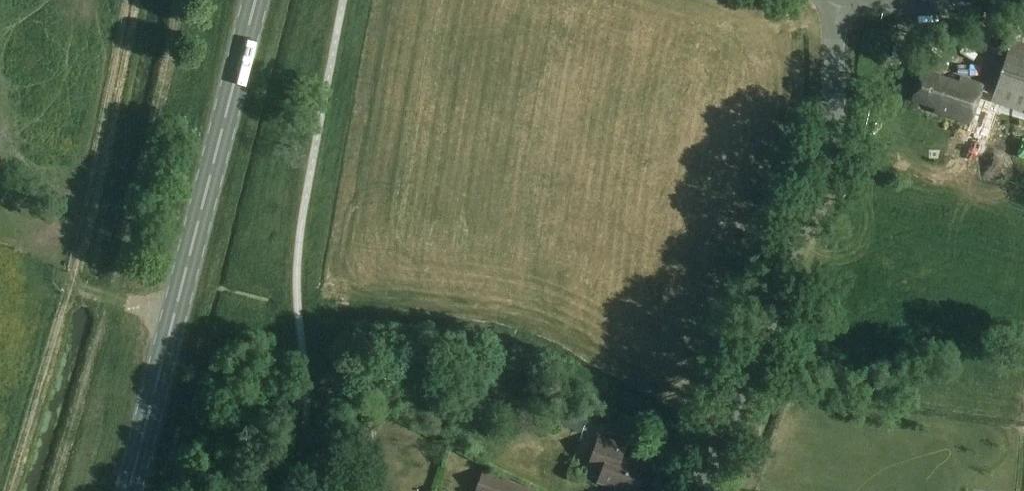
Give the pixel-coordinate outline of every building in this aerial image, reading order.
[(1013,38),(992,102),(1023,113),(1023,42),(1013,38)] [(958,82),(921,71),(912,100),(936,107),(935,112),(970,123),(983,85),(959,77),(958,82)] [(588,417),(550,402),(544,418),(582,433),(588,417)] [(599,436),(589,464),(602,469),(598,481),(627,490),(637,490),(646,465),(621,456),(625,445),(599,436)] [(483,470),(475,490),(535,490),(483,470)]
